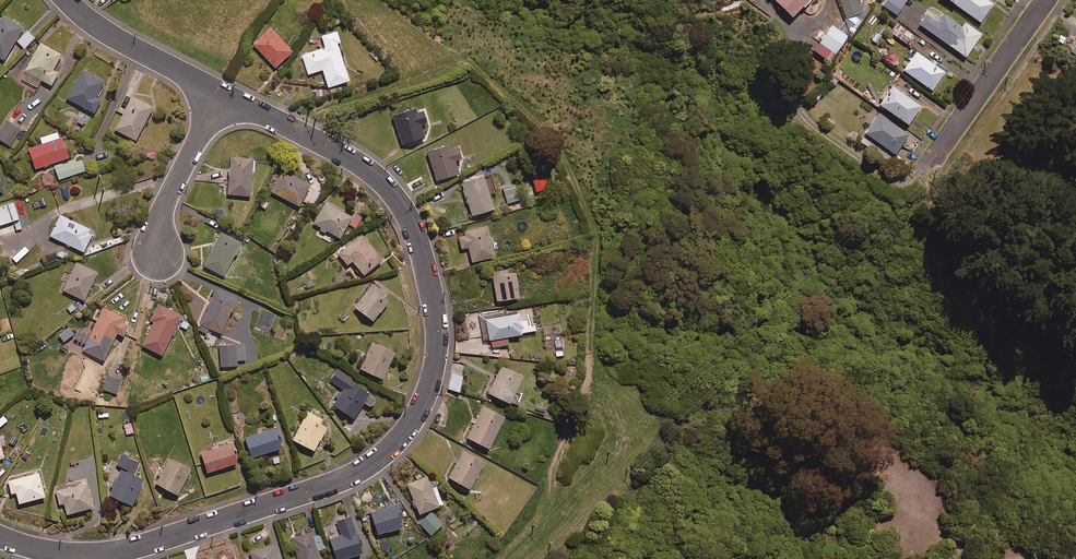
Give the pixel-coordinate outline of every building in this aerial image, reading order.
[(789,18),(811,0),(773,0),(789,18)] [(856,0),(839,0),(845,19),(861,13),(856,0)] [(881,6),(896,16),(906,0),(885,0),(881,6)] [(985,0),(946,0),(979,23),(992,5),(985,0)] [(961,28),(930,6),(917,24),(965,58),(981,35),(964,23),(961,28)] [(4,15),(0,21),(0,58),(3,60),(24,28),(4,15)] [(912,35),(897,23),(890,32),(905,44),(912,35)] [(847,37),(832,26),(813,51),(828,62),(847,37)] [(293,51),(271,28),(254,44),(275,68),(293,51)] [(877,29),(869,39),(876,44),(883,33),(877,29)] [(35,38),(27,31),(17,41),(24,49),(35,38)] [(341,42),(337,31),(322,36),(325,47),(302,55),(308,74),(323,70),(329,87),(350,81),(338,43),(341,42)] [(62,56),(41,43),(21,77),(37,87),(41,80),(51,86),(58,75),(52,71),(62,56)] [(944,73),(916,53),(902,71),(931,91),(944,73)] [(104,81),(83,70),(68,99),(94,113),(101,100),(96,98),(104,81)] [(919,107),(891,87),(878,105),(906,126),(919,107)] [(821,94),(814,90),(810,98),(817,102),(821,94)] [(153,107),(126,93),(116,111),(123,114),(115,130),(136,141),(153,107)] [(418,114),(416,109),(394,116),(403,144),(425,138),(421,125),(427,123),(424,112),(418,114)] [(907,136),(878,114),(864,134),(893,155),(907,136)] [(6,120),(0,130),(0,140),(10,146),(20,129),(6,120)] [(58,139),(57,133),(41,138),(42,144),(29,148),(35,168),(68,158),(62,138),(58,139)] [(462,159),(457,143),(428,152),(437,181),(459,174),(455,161),(462,159)] [(118,151),(108,154),(109,161),(119,159),(118,151)] [(229,194),(251,196),(253,173),(255,173),(256,159),(232,157),(229,194)] [(85,171),(82,160),(63,166),(61,163),(54,165),(59,179),(85,171)] [(310,185),(283,171),(272,192),(300,206),(310,185)] [(473,216),(495,209),(491,197),(498,195),(491,174),(462,183),(473,216)] [(549,189),(545,174),(533,177),(536,192),(549,189)] [(520,199),(516,187),(504,191),(508,204),(520,199)] [(13,221),(16,231),(22,230),(17,213),(23,211),(20,200),(0,207),(0,225),(13,221)] [(313,222),(321,227),(320,230),(326,233),(327,231),(340,238),(353,217),(326,201),(313,222)] [(94,231),(60,215),(50,236),(84,252),(94,231)] [(466,235),(459,237),(462,249),(469,247),(472,262),(496,257),(489,227),(465,232),(466,235)] [(204,266),(224,276),(235,255),(238,256),(244,244),(221,232),(204,266)] [(383,261),(363,235),(339,253),(347,265),(353,261),(364,275),(383,261)] [(98,273),(77,262),(63,290),(84,301),(98,273)] [(507,270),(493,273),(497,301),(520,298),(516,272),(508,273),(507,270)] [(383,290),(374,283),(355,306),(373,321),(390,301),(380,293),(383,290)] [(215,291),(198,330),(207,334),(209,329),(221,334),(236,300),(215,291)] [(90,318),(97,321),(83,351),(104,361),(117,333),(123,336),(128,326),(121,322),(124,317),(97,304),(90,318)] [(181,316),(158,304),(150,321),(154,322),(142,346),(162,355),(181,316)] [(509,308),(480,313),(484,341),(491,340),(492,347),(509,345),(508,337),(523,334),(523,332),(538,330),(537,323),(531,324),(529,317),(520,318),(520,314),(510,316),(509,308)] [(0,320),(0,321),(4,332),(11,330),(7,318),(0,320)] [(73,335),(68,329),(59,336),(64,342),(73,335)] [(554,339),(554,350),(565,350),(564,339),(554,339)] [(395,353),(373,343),(361,369),(383,379),(395,353)] [(244,344),(219,346),(221,367),(238,366),(237,361),(245,360),(244,344)] [(576,352),(568,352),(569,362),(577,361),(576,352)] [(466,366),(454,363),(448,389),(460,392),(466,366)] [(524,397),(516,393),(523,376),(502,366),(489,394),(519,408),(524,397)] [(352,377),(338,368),(330,381),(343,389),(341,392),(338,390),(335,396),(337,397),(332,405),(354,418),(364,402),(370,405),(373,404),(375,400),(375,397),(370,393),(370,392),(353,382),(352,377)] [(122,382),(107,376),(102,389),(116,395),(122,382)] [(546,406),(536,404),(534,413),(544,416),(546,406)] [(505,417),(484,407),(468,438),(489,449),(505,417)] [(323,419),(308,411),(293,439),(314,451),(327,428),(320,424),(323,419)] [(282,448),(276,428),(245,437),(251,458),(282,448)] [(239,464),(233,444),(202,452),(207,472),(239,464)] [(485,464),(465,451),(449,477),(469,490),(485,464)] [(191,470),(169,458),(156,484),(178,495),(191,470)] [(143,480),(121,470),(109,496),(132,506),(143,480)] [(45,497),(39,473),(8,481),(12,494),(16,493),(19,504),(45,497)] [(427,475),(407,483),(414,500),(412,501),(413,504),(415,503),(419,514),(440,506),(439,504),(443,503),(439,493),(435,495),(427,475)] [(65,483),(58,484),(59,490),(56,491),(59,504),(64,503),(67,514),(93,508),(87,483),(66,488),(65,483)] [(404,520),(400,504),(371,512),(378,535),(402,528),(400,521),(404,520)] [(431,511),(419,522),(431,535),(443,523),(431,511)] [(336,558),(343,558),(363,554),(358,533),(355,534),(352,518),(338,521),(342,536),(331,538),(336,558)] [(320,530),(293,539),(299,558),(321,558),(318,551),(326,548),(320,530)] [(274,545),(248,553),(250,558),(278,558),(274,545)]
